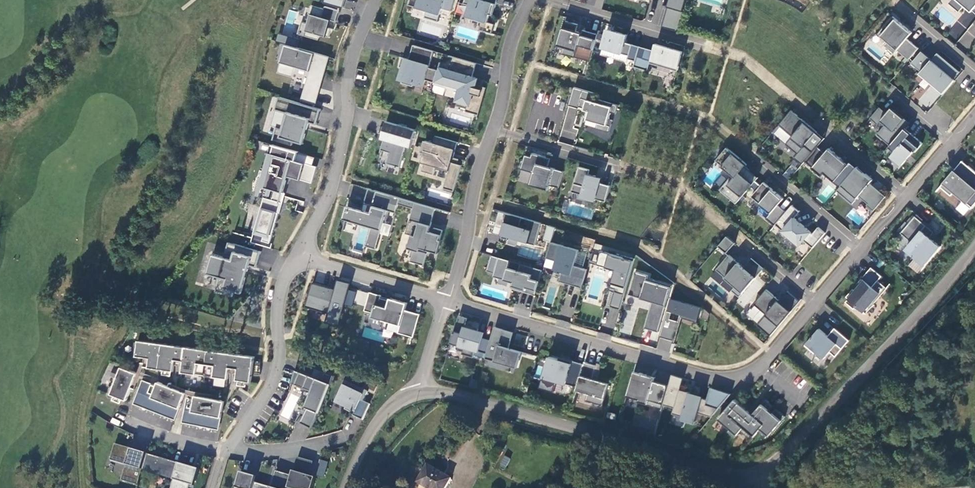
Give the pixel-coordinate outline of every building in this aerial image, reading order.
[(324,3),(343,9),(346,0),(325,0),(324,3)] [(408,5),(427,10),(425,18),(439,21),(443,8),(451,11),(455,0),(410,0),(408,5)] [(480,30),(492,33),(495,24),(488,22),(490,14),(492,7),(495,8),(498,0),(465,0),(464,3),(470,5),(467,16),(483,21),(480,30)] [(668,7),(684,11),(687,0),(670,0),(668,7)] [(959,12),(965,6),(968,8),(969,7),(974,13),(974,0),(951,0),(949,3),(959,12)] [(339,10),(326,6),(325,9),(311,5),(309,13),(311,14),(309,23),(303,22),(300,34),(319,40),(320,35),(329,37),(332,29),(329,28),(331,20),(336,22),(339,10)] [(684,11),(668,7),(662,27),(678,31),(684,11)] [(912,33),(893,16),(879,33),(888,41),(884,45),(894,54),(897,50),(909,60),(919,48),(907,38),(912,33)] [(578,24),(565,20),(558,45),(567,48),(566,54),(590,61),(598,34),(583,30),(582,33),(576,31),(578,24)] [(608,29),(603,47),(629,55),(628,58),(636,61),(640,46),(626,42),(628,35),(613,31),(614,29),(613,31),(608,29)] [(277,34),(276,42),(292,45),(293,37),(277,34)] [(330,57),(286,44),(278,73),(293,77),(296,67),(310,71),(301,100),(316,105),(330,57)] [(656,46),(683,54),(684,52),(656,44),(656,46)] [(430,64),(434,51),(414,45),(410,59),(403,57),(400,67),(402,67),(406,69),(403,79),(402,83),(413,86),(415,83),(424,85),(426,80),(434,82),(439,67),(430,64)] [(654,51),(640,46),(636,61),(634,66),(648,71),(650,63),(678,71),(683,54),(656,46),(654,51)] [(951,82),(960,71),(938,53),(932,60),(922,51),(912,63),(936,84),(935,85),(944,94),(953,83),(951,82)] [(477,63),(454,57),(450,70),(441,68),(438,81),(462,88),(461,92),(457,106),(467,108),(466,111),(478,115),(478,117),(484,96),(481,95),(483,89),(474,87),(476,78),(473,77),(477,63)] [(434,82),(434,84),(461,92),(462,88),(438,81),(441,68),(439,67),(434,82)] [(484,96),(487,87),(478,84),(479,79),(476,78),(474,87),(483,89),(481,95),(484,96)] [(594,93),(574,87),(571,98),(569,106),(570,106),(579,108),(579,107),(589,109),(588,111),(589,111),(587,119),(598,123),(596,127),(596,128),(609,132),(613,120),(609,119),(611,113),(616,114),(618,105),(597,99),(597,102),(592,101),(594,93)] [(279,97),(275,110),(287,113),(283,129),(277,127),(273,140),(292,145),(294,138),(302,140),(306,127),(298,125),(300,120),(316,125),(321,109),(279,97)] [(878,125),(882,121),(888,113),(880,107),(871,118),(878,125)] [(890,115),(884,122),(886,124),(877,134),(890,145),(905,128),(910,122),(894,109),(890,115)] [(809,142),(815,134),(801,122),(803,120),(792,110),(780,124),(793,136),(786,144),(798,154),(794,158),(802,165),(806,161),(816,148),(809,142)] [(304,144),(310,123),(300,120),(298,125),(306,127),(302,140),(294,138),(293,141),(304,144)] [(383,133),(383,134),(389,136),(388,140),(384,139),(381,150),(390,153),(387,163),(394,165),(393,167),(399,169),(406,146),(411,147),(416,130),(387,121),(383,133)] [(914,151),(915,152),(923,143),(915,136),(914,138),(911,135),(912,134),(905,128),(890,145),(889,147),(895,152),(891,156),(902,165),(914,151)] [(434,143),(425,140),(423,148),(426,148),(422,160),(425,161),(422,171),(434,174),(437,164),(450,168),(444,188),(454,191),(462,165),(452,162),(458,142),(436,136),(434,143)] [(260,142),(258,149),(267,151),(269,145),(260,142)] [(300,152),(274,144),(271,152),(271,154),(274,154),(265,188),(266,188),(266,187),(268,188),(254,234),(265,236),(263,241),(270,243),(279,213),(281,213),(284,203),(282,202),(285,193),(284,192),(288,176),(313,183),(318,167),(297,160),(300,152)] [(843,172),(849,177),(850,176),(858,167),(848,158),(843,164),(840,161),(842,158),(829,148),(826,152),(818,146),(816,148),(806,161),(823,175),(825,173),(835,181),(843,172)] [(727,147),(716,160),(733,175),(720,190),(736,204),(754,183),(741,172),(747,164),(727,147)] [(525,155),(524,160),(522,159),(521,164),(523,164),(521,169),(534,173),(530,185),(548,190),(550,185),(559,188),(564,171),(549,167),(551,158),(550,158),(547,157),(533,153),(531,156),(525,155)] [(783,175),(789,180),(800,167),(795,162),(783,175)] [(590,170),(579,167),(572,192),(582,195),(582,197),(595,201),(596,199),(606,202),(610,186),(600,183),(594,181),(596,176),(589,174),(590,170)] [(858,183),(866,174),(858,167),(850,176),(858,183)] [(954,192),(963,200),(962,201),(971,209),(974,204),(974,171),(971,168),(963,177),(955,170),(941,187),(951,196),(954,192)] [(868,204),(867,205),(874,211),(886,196),(871,183),(873,180),(866,174),(858,183),(850,176),(849,177),(837,191),(853,204),(859,196),(868,204)] [(752,197),(771,213),(766,218),(775,226),(776,224),(785,214),(777,207),(779,205),(784,199),(764,182),(752,197)] [(373,206),(372,212),(363,210),(364,209),(350,205),(346,221),(359,224),(361,218),(373,221),(371,228),(366,246),(376,249),(384,222),(387,223),(390,211),(396,213),(399,204),(401,198),(377,191),(372,206),(373,206)] [(440,239),(443,230),(434,228),(433,232),(431,237),(428,236),(429,231),(436,208),(401,198),(399,204),(414,208),(406,234),(412,235),(408,248),(414,250),(411,261),(424,265),(429,250),(436,253),(440,239)] [(792,205),(787,211),(785,214),(776,224),(800,245),(804,240),(813,248),(825,233),(818,227),(813,234),(794,218),(800,211),(792,205)] [(787,211),(779,205),(777,207),(785,214),(787,211)] [(535,245),(541,223),(500,211),(495,226),(504,229),(502,236),(501,238),(508,240),(509,237),(535,245)] [(926,225),(916,216),(901,233),(912,242),(906,249),(925,265),(941,246),(930,237),(935,232),(927,225),(929,224),(926,225)] [(361,218),(359,224),(371,228),(373,221),(361,218)] [(556,227),(547,225),(543,239),(551,242),(556,227)] [(504,229),(495,226),(493,233),(502,236),(504,229)] [(735,243),(727,236),(718,246),(727,253),(735,243)] [(216,291),(233,296),(237,282),(242,284),(246,270),(239,268),(240,263),(257,267),(261,251),(229,242),(225,257),(213,253),(207,273),(220,277),(216,291)] [(551,242),(547,258),(557,260),(554,269),(562,271),(560,281),(561,279),(569,281),(568,284),(582,288),(588,269),(575,265),(579,250),(551,242)] [(620,309),(635,258),(625,256),(625,257),(601,251),(598,261),(597,264),(616,270),(611,287),(616,289),(615,292),(611,306),(620,309)] [(543,270),(492,255),(487,271),(495,273),(494,276),(514,282),(512,288),(521,291),(523,286),(527,287),(525,292),(536,295),(543,270)] [(744,267),(729,255),(717,270),(736,286),(732,291),(740,297),(756,278),(744,267)] [(753,258),(744,267),(756,278),(765,268),(753,258)] [(242,293),(250,265),(240,263),(239,268),(246,270),(242,284),(237,282),(234,290),(242,293)] [(857,306),(866,313),(875,305),(872,302),(877,297),(879,299),(888,288),(879,281),(882,276),(872,267),(862,279),(864,281),(856,291),(854,289),(847,297),(849,299),(846,302),(854,309),(857,306)] [(648,329),(659,332),(672,286),(671,287),(647,280),(648,278),(649,275),(636,272),(629,295),(630,293),(653,300),(652,301),(651,305),(657,306),(656,310),(654,309),(648,329)] [(648,278),(647,280),(671,287),(672,286),(648,278)] [(339,279),(336,289),(335,292),(330,290),(331,288),(313,282),(306,307),(324,312),(325,308),(330,310),(329,314),(326,322),(339,326),(352,283),(339,279)] [(780,300),(767,289),(754,304),(756,305),(767,315),(759,324),(757,325),(770,336),(800,301),(788,291),(780,300)] [(381,298),(382,295),(370,292),(365,310),(373,313),(372,317),(401,325),(398,333),(414,337),(421,314),(406,310),(408,303),(391,298),(390,300),(381,298)] [(680,314),(698,320),(702,307),(671,298),(660,337),(673,340),(673,341),(679,321),(671,318),(673,312),(680,314)] [(645,328),(648,329),(654,309),(656,310),(657,306),(651,305),(645,328)] [(759,324),(767,315),(756,305),(748,314),(759,324)] [(698,320),(680,314),(679,321),(673,341),(673,340),(672,343),(675,343),(683,318),(697,322),(698,320)] [(476,350),(479,351),(482,340),(476,339),(478,329),(465,325),(462,334),(454,332),(451,343),(459,346),(458,350),(463,352),(462,354),(473,358),(476,350)] [(495,327),(491,340),(487,354),(486,359),(502,363),(503,360),(516,363),(515,365),(516,365),(520,351),(509,348),(514,332),(495,327)] [(833,335),(832,334),(829,337),(820,329),(805,345),(815,353),(816,351),(824,359),(830,352),(836,357),(850,340),(835,328),(837,330),(833,335)] [(482,340),(479,351),(487,354),(491,340),(483,338),(482,340)] [(251,382),(255,356),(139,340),(137,356),(150,358),(149,367),(174,371),(176,360),(184,361),(182,372),(228,379),(230,367),(238,368),(237,380),(251,382)] [(550,357),(541,387),(554,391),(557,381),(577,387),(584,364),(570,360),(568,366),(562,365),(563,361),(550,357)] [(586,401),(603,406),(609,383),(608,385),(592,380),(597,365),(585,362),(576,390),(588,394),(586,401)] [(609,383),(597,380),(601,367),(597,365),(592,380),(608,385),(609,383)] [(111,394),(127,400),(138,373),(122,367),(111,394)] [(322,382),(296,371),(292,384),(312,392),(309,402),(307,402),(297,422),(312,430),(317,419),(334,377),(326,373),(322,382)] [(634,371),(627,396),(639,400),(639,401),(648,404),(649,399),(664,404),(669,385),(646,378),(647,375),(634,371)] [(699,413),(712,417),(731,394),(711,387),(707,400),(690,395),(690,393),(680,390),(684,378),(672,374),(669,385),(664,404),(663,405),(674,408),(673,414),(683,417),(681,421),(695,425),(699,413)] [(186,392),(158,381),(157,385),(145,380),(141,393),(180,408),(186,392)] [(369,392),(346,381),(341,391),(343,392),(338,403),(347,408),(346,410),(355,414),(354,416),(363,420),(371,404),(364,401),(369,392)] [(180,408),(141,393),(137,402),(176,418),(180,408)] [(225,401),(196,395),(195,399),(188,397),(185,410),(193,411),(222,417),(225,401)] [(753,415),(735,399),(718,419),(730,429),(727,432),(734,438),(741,431),(743,428),(751,435),(754,437),(758,432),(760,429),(767,435),(768,436),(785,417),(776,409),(772,413),(769,410),(773,406),(767,401),(766,400),(766,399),(753,415)] [(193,411),(185,410),(183,420),(220,427),(222,417),(193,411)] [(153,424),(171,429),(174,420),(156,414),(153,424)] [(741,431),(749,438),(751,435),(743,428),(741,431)] [(767,435),(760,429),(758,432),(765,438),(767,435)] [(127,465),(122,480),(138,485),(143,470),(148,453),(116,444),(111,460),(127,465)] [(148,453),(143,470),(175,479),(180,463),(148,453)] [(505,468),(510,458),(503,455),(499,465),(505,468)] [(172,487),(190,487),(191,485),(195,486),(200,469),(180,463),(175,479),(172,487)] [(418,483),(427,487),(445,487),(451,477),(429,464),(418,483)] [(271,487),(256,483),(254,487),(289,487),(292,476),(276,471),(271,487)] [(316,478),(294,471),(292,476),(289,487),(313,487),(316,478)] [(241,472),(237,487),(254,487),(256,483),(257,477),(241,472)]
